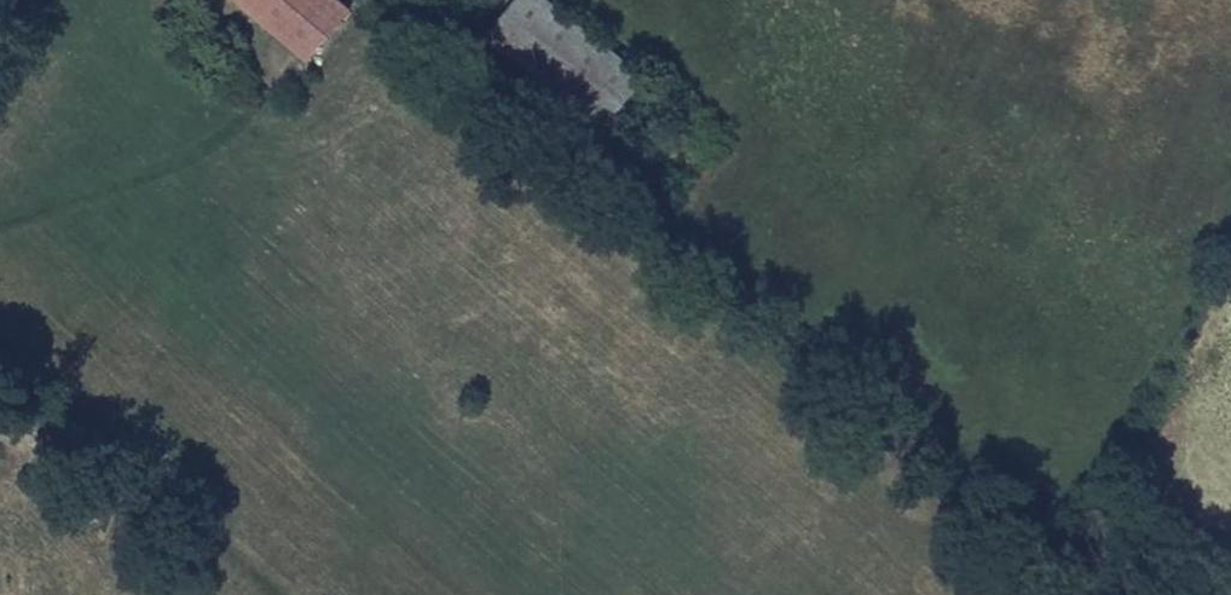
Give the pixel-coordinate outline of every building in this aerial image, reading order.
[(342,0),(236,0),(308,63),(354,10),(342,0)] [(589,35),(546,0),(511,0),(483,36),(548,87),(589,35)] [(548,87),(600,128),(642,76),(619,58),(589,35),(548,87)] [(582,150),(600,128),(548,87),(530,109),(582,150)]
